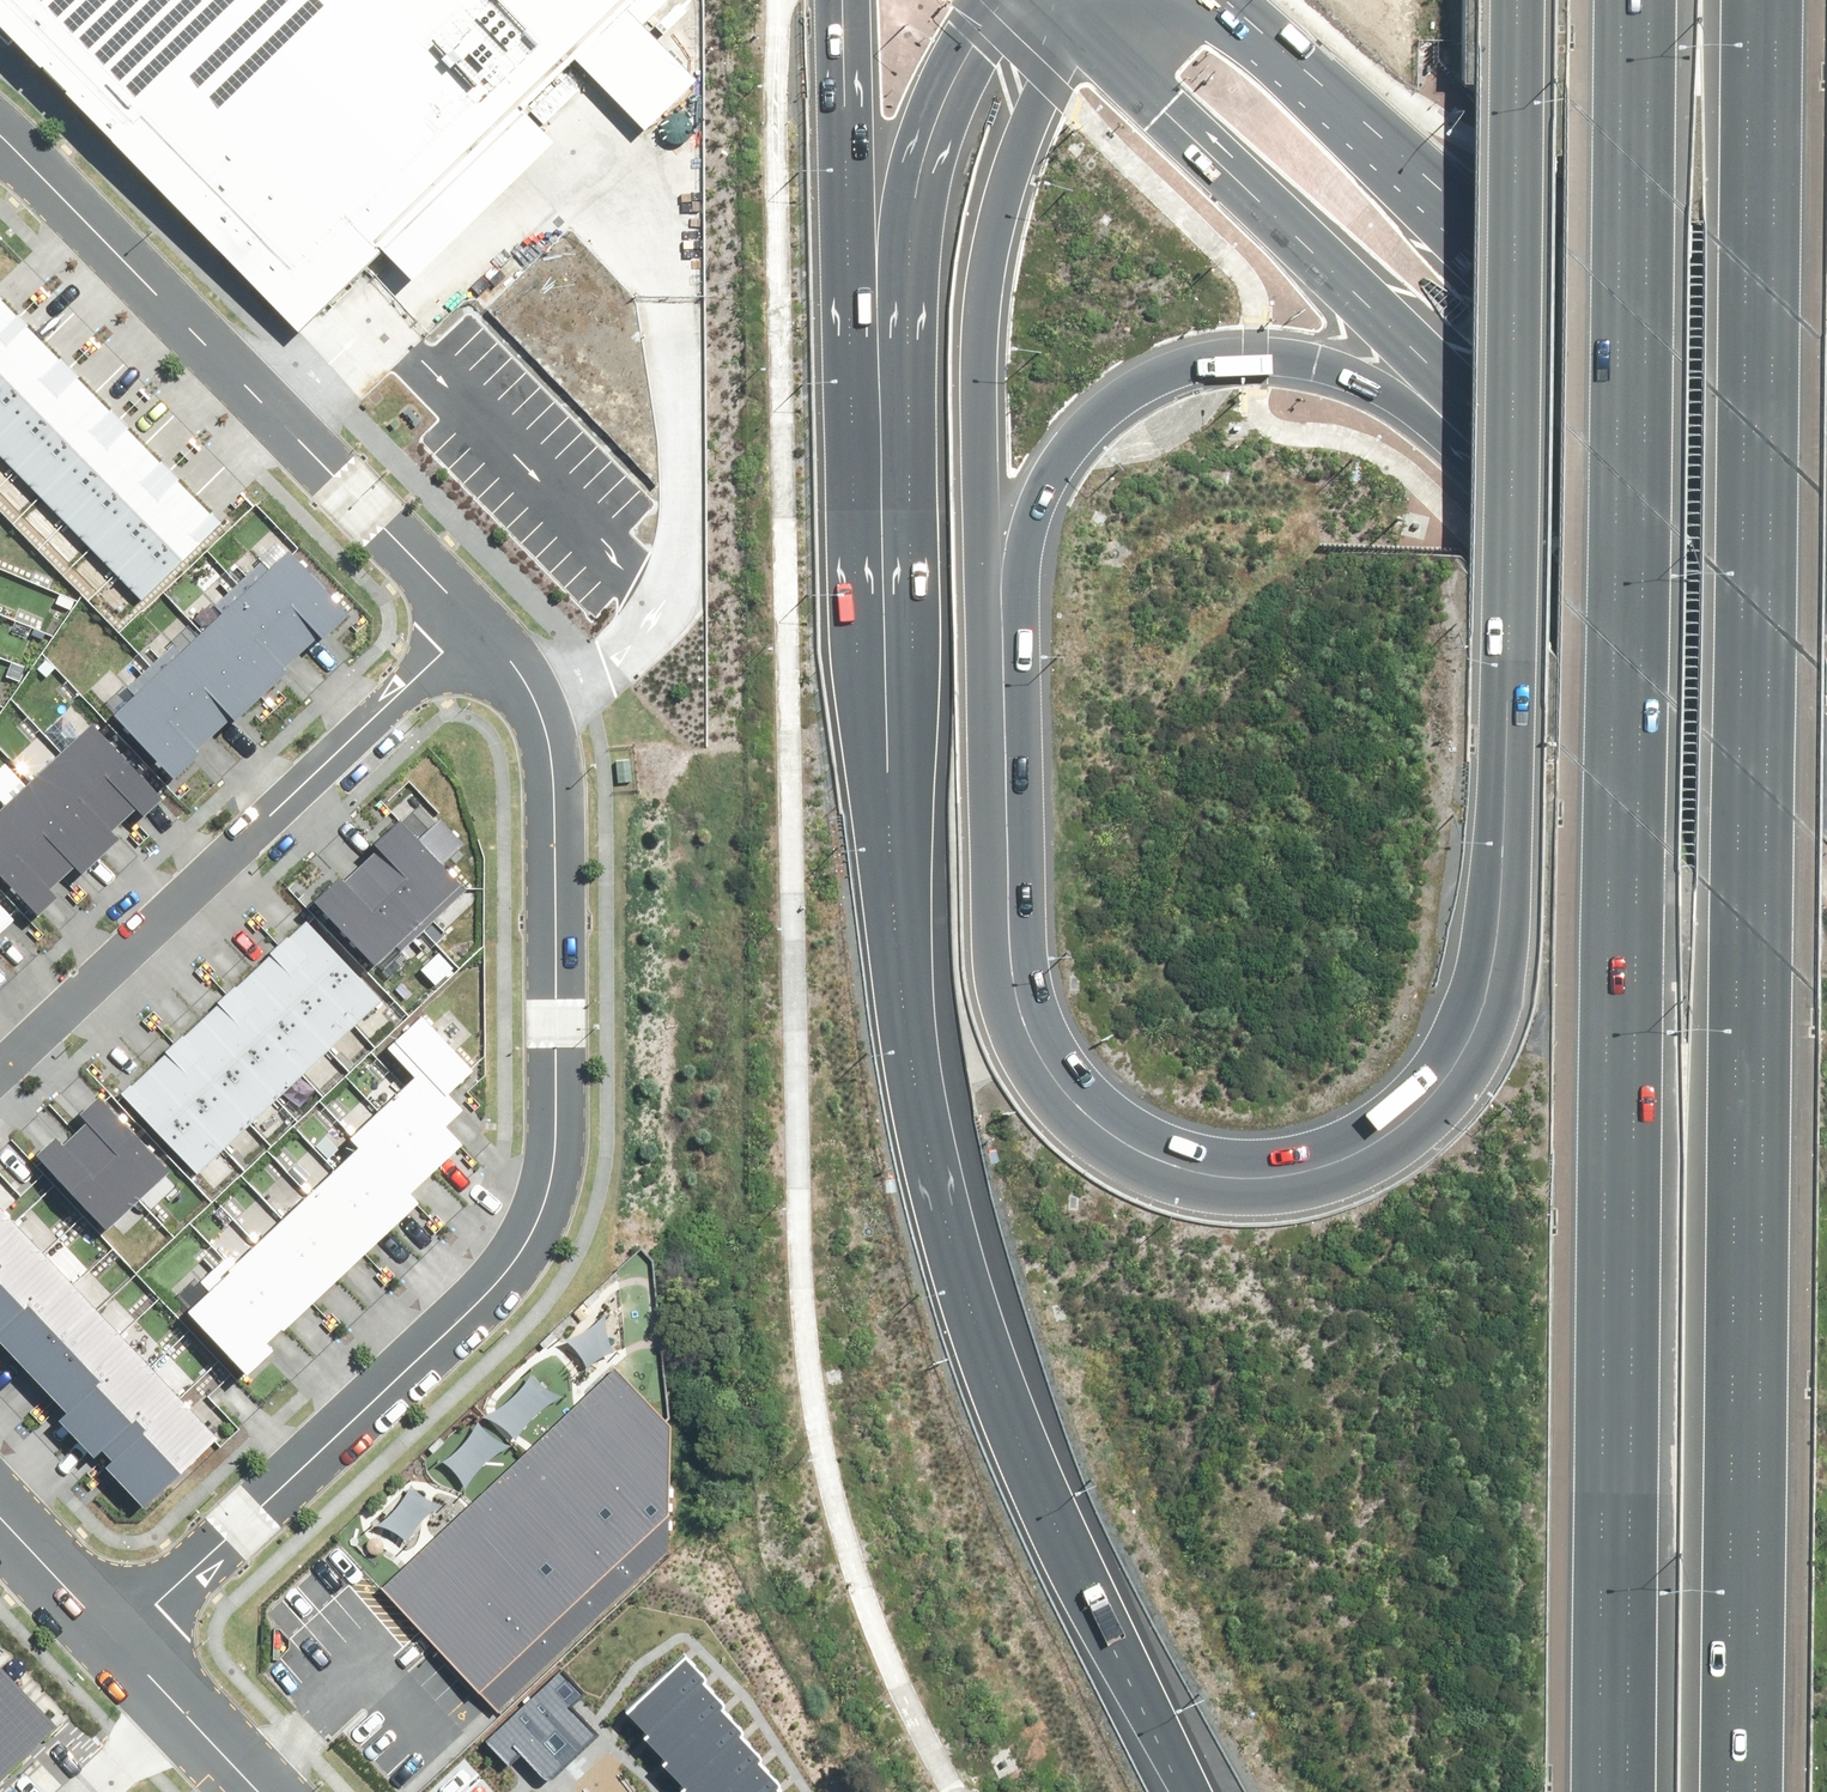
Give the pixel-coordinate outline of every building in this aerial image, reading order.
[(10,41),(16,36),(296,326),(380,244),(414,275),(552,135),(522,106),(574,52),(646,126),(697,75),(641,21),(662,0),(0,0),(0,31),(10,41)] [(18,310),(0,292),(0,328),(18,310)] [(0,328),(0,379),(44,336),(18,310),(0,328)] [(0,379),(0,430),(69,362),(44,336),(0,379)] [(0,430),(0,447),(17,464),(95,387),(69,362),(0,430)] [(95,387),(17,464),(42,490),(121,413),(95,387)] [(121,413),(42,490),(68,516),(146,439),(121,413)] [(146,439),(68,516),(94,541),(172,465),(146,439)] [(172,465),(94,541),(119,567),(197,490),(172,465)] [(197,490),(119,567),(145,593),(223,516),(197,490)] [(262,561),(238,583),(303,653),(346,613),(290,553),(271,571),(262,561)] [(303,653),(238,583),(214,605),(222,615),(202,633),(259,694),(303,653)] [(175,642),(151,664),(216,733),(259,694),(202,633),(184,651),(175,642)] [(216,733),(151,664),(127,686),(135,696),(116,714),(172,774),(216,733)] [(93,724),(61,754),(124,821),(138,808),(145,816),(163,799),(93,724)] [(124,821),(61,754),(30,782),(101,857),(117,842),(109,835),(124,821)] [(30,782),(1,810),(64,877),(78,864),(85,871),(101,857),(30,782)] [(1,810),(0,811),(0,874),(39,915),(57,898),(50,891),(64,877),(1,810)] [(419,840),(400,820),(373,845),(378,850),(361,865),(418,926),(462,886),(443,866),(464,847),(440,821),(419,840)] [(418,926),(361,865),(345,881),(340,875),(313,901),(374,967),(418,926)] [(0,888),(0,933),(22,912),(0,888)] [(304,906),(276,932),(349,1010),(377,984),(304,906)] [(349,1010),(276,932),(248,957),(324,1035),(349,1010)] [(324,1035),(248,957),(222,983),(297,1061),(324,1035)] [(297,1061),(222,983),(195,1008),(271,1086),(297,1061)] [(271,1086),(195,1008),(169,1034),(245,1112),(271,1086)] [(407,1080),(444,1118),(462,1101),(449,1087),(473,1065),(423,1011),(391,1040),(418,1069),(407,1080)] [(245,1112),(169,1034),(142,1059),(218,1137),(245,1112)] [(218,1137),(142,1059),(116,1084),(192,1162),(218,1137)] [(407,1080),(382,1104),(435,1160),(460,1136),(444,1118),(407,1080)] [(85,1113),(72,1125),(136,1194),(170,1163),(102,1090),(82,1109),(85,1113)] [(362,1142),(405,1188),(435,1160),(382,1104),(352,1132),(362,1142)] [(37,1149),(105,1223),(136,1194),(72,1125),(62,1134),(59,1130),(37,1149)] [(405,1188),(362,1142),(336,1165),(390,1223),(416,1200),(405,1188)] [(390,1223),(336,1165),(310,1189),(365,1247),(390,1223)] [(365,1247),(310,1189),(285,1212),(339,1271),(365,1247)] [(22,1230),(0,1206),(0,1251),(22,1230)] [(339,1271),(285,1212),(259,1236),(313,1294),(339,1271)] [(0,1251),(0,1328),(61,1271),(22,1230),(0,1251)] [(313,1294),(259,1236),(234,1259),(288,1318),(313,1294)] [(288,1318),(234,1259),(189,1300),(248,1365),(274,1341),(268,1335),(288,1318)] [(0,1328),(0,1341),(24,1366),(91,1304),(61,1271),(0,1328)] [(91,1304),(24,1366),(55,1399),(122,1336),(91,1304)] [(122,1336),(55,1399),(85,1431),(153,1369),(122,1336)] [(615,1360),(383,1579),(497,1704),(669,1543),(667,1418),(615,1360)] [(153,1369),(85,1431),(116,1464),(183,1401),(153,1369)] [(183,1401),(116,1464),(109,1470),(146,1509),(220,1440),(183,1401)] [(705,1678),(685,1656),(626,1710),(648,1733),(702,1681),(705,1678)] [(52,1727),(0,1672),(0,1776),(52,1727)] [(553,1678),(484,1740),(505,1763),(517,1753),(539,1778),(588,1735),(559,1703),(568,1695),(553,1678)] [(724,1704),(702,1681),(648,1733),(644,1737),(666,1759),(719,1709),(724,1704)] [(741,1731),(719,1709),(666,1759),(661,1764),(683,1786),(737,1735),(741,1731)] [(737,1735),(683,1786),(679,1790),(681,1791),(723,1791),(755,1761),(758,1758),(737,1735)] [(755,1761),(723,1791),(770,1791),(773,1789),(777,1785),(755,1761)]
